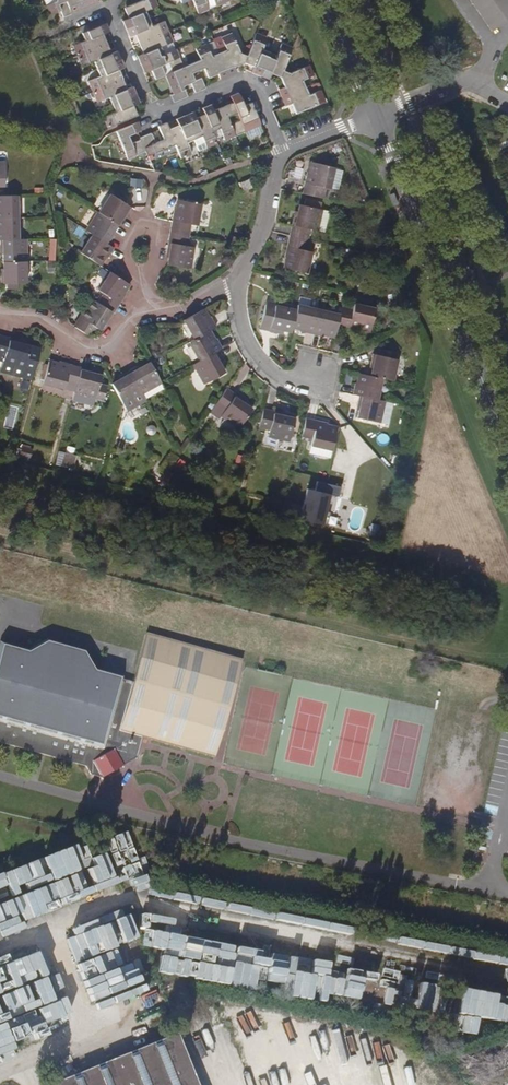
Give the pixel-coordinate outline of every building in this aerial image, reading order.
[(57,11),(60,10),(63,17),(78,10),(74,0),(44,0),(50,15),(57,11)] [(98,2),(97,0),(74,0),(78,10),(98,2)] [(125,29),(148,18),(144,10),(156,6),(153,0),(142,0),(123,8),(128,18),(121,20),(125,29)] [(198,13),(201,13),(209,9),(205,0),(193,0),(198,13)] [(473,2),(477,8),(488,0),(476,0),(473,2)] [(477,8),(481,14),(496,3),(494,0),(488,0),(477,8)] [(500,9),(507,3),(507,0),(501,0),(496,3),(500,9)] [(496,3),(481,14),(485,19),(500,9),(496,3)] [(504,15),(507,12),(507,3),(500,9),(504,15)] [(500,9),(485,19),(489,26),(504,15),(500,9)] [(504,15),(489,26),(492,30),(507,20),(504,15)] [(125,29),(128,36),(134,34),(139,44),(167,31),(163,21),(151,26),(148,18),(125,29)] [(108,31),(105,23),(102,24),(101,20),(80,29),(85,40),(73,46),(77,56),(107,43),(103,33),(108,31)] [(137,56),(140,64),(163,54),(160,46),(172,41),(167,31),(139,44),(143,54),(137,56)] [(252,71),(260,75),(269,52),(261,49),(265,38),(255,33),(246,56),(244,62),(254,67),(252,71)] [(232,74),(236,72),(233,66),(244,62),(246,56),(238,53),(230,34),(221,38),(226,49),(217,53),(227,75),(231,73),(232,74)] [(120,58),(117,51),(111,53),(107,43),(77,56),(82,66),(94,61),(97,68),(120,58)] [(269,73),(280,77),(283,70),(292,47),(281,43),(277,55),(269,52),(260,75),(268,78),(269,73)] [(219,78),(227,75),(217,53),(210,56),(205,44),(195,49),(200,60),(203,68),(207,77),(217,73),(219,78)] [(165,75),(172,72),(183,67),(175,49),(163,54),(140,64),(143,72),(150,69),(154,80),(164,75),(165,75)] [(124,66),(120,58),(97,68),(100,76),(89,81),(93,92),(122,79),(118,69),(124,66)] [(205,88),(204,86),(200,78),(194,81),(190,73),(203,68),(200,60),(183,67),(172,72),(165,75),(173,94),(184,89),(182,86),(190,83),(195,93),(205,88)] [(279,90),(282,98),(305,87),(302,79),(313,75),(309,65),(290,73),(283,70),(280,77),(285,87),(279,90)] [(136,94),(133,87),(127,89),(122,79),(93,92),(97,102),(109,96),(112,104),(136,94)] [(282,98),(285,106),(291,103),(295,112),(324,101),(319,90),(308,95),(305,87),(282,98)] [(173,102),(187,97),(184,89),(173,94),(170,95),(173,102)] [(261,124),(252,102),(244,106),(238,93),(237,93),(230,96),(233,103),(224,106),(228,117),(237,113),(239,120),(231,124),(235,135),(261,124)] [(109,126),(137,114),(133,104),(139,102),(136,94),(112,104),(115,112),(104,116),(109,126)] [(210,104),(202,107),(204,115),(212,131),(220,128),(225,140),(235,135),(231,124),(228,117),(224,106),(213,111),(210,104)] [(192,111),(184,115),(194,139),(202,136),(207,147),(216,143),(211,132),(212,131),(204,115),(195,118),(192,111)] [(184,115),(176,118),(179,124),(169,129),(175,144),(182,158),(191,153),(186,142),(194,139),(184,115)] [(118,130),(117,130),(128,158),(146,150),(142,139),(132,143),(129,135),(139,131),(141,130),(138,121),(118,130)] [(159,125),(160,128),(164,139),(156,142),(151,132),(141,137),(142,139),(146,150),(148,155),(175,144),(169,129),(166,122),(159,125)] [(303,194),(321,198),(324,187),(337,190),(342,169),(313,162),(310,173),(308,172),(303,194)] [(253,187),(249,179),(240,182),(244,191),(253,187)] [(126,217),(132,208),(110,194),(99,212),(118,224),(123,216),(126,217)] [(9,195),(0,195),(0,217),(17,217),(17,195),(9,195)] [(171,231),(190,235),(191,224),(197,225),(201,204),(179,200),(177,210),(174,210),(173,221),(171,231)] [(290,235),(308,240),(311,230),(317,230),(322,209),(299,204),(297,215),(294,215),(290,235)] [(87,231),(93,235),(108,244),(114,235),(112,233),(118,224),(99,212),(87,231)] [(0,217),(0,239),(18,239),(17,217),(0,217)] [(169,253),(167,264),(176,266),(190,268),(193,247),(188,246),(190,235),(171,231),(167,253),(169,253)] [(114,248),(108,244),(93,235),(81,253),(100,265),(106,256),(108,257),(114,248)] [(308,240),(290,235),(285,256),(288,257),(285,268),(307,273),(312,252),(306,250),(308,240)] [(3,261),(27,261),(26,239),(18,239),(0,239),(0,240),(0,250),(3,250),(3,261)] [(1,272),(1,283),(13,283),(27,282),(27,261),(3,261),(4,272),(1,272)] [(123,293),(129,284),(110,271),(98,290),(104,293),(98,302),(114,312),(125,294),(123,293)] [(81,317),(92,324),(100,329),(105,320),(108,322),(114,312),(98,302),(92,299),(81,317)] [(340,314),(337,326),(359,331),(360,328),(370,330),(375,308),(354,303),(352,309),(341,307),(340,314)] [(291,331),(293,327),(296,310),(275,305),(275,307),(265,305),(262,323),(263,325),(265,328),(269,330),(280,332),(281,329),(291,331)] [(296,310),(293,327),(303,329),(302,332),(313,334),(319,310),(297,305),(296,310)] [(204,311),(203,308),(184,320),(185,322),(194,338),(209,330),(217,326),(211,316),(208,317),(204,311)] [(319,310),(313,334),(323,337),(325,334),(335,337),(337,326),(340,314),(319,310)] [(85,333),(86,334),(92,324),(81,317),(75,326),(85,333)] [(209,330),(194,338),(190,341),(201,360),(216,351),(223,347),(217,338),(215,340),(209,330)] [(20,342),(21,340),(0,334),(0,369),(33,377),(41,348),(20,342)] [(216,351),(201,360),(194,364),(205,382),(224,371),(219,362),(222,361),(216,351)] [(371,375),(382,378),(393,380),(398,359),(373,354),(371,364),(374,365),(371,375)] [(59,364),(49,361),(48,364),(44,383),(74,391),(81,367),(60,361),(59,364)] [(154,369),(151,363),(150,361),(141,367),(139,364),(137,366),(130,370),(146,398),(165,388),(162,382),(154,369)] [(81,367),(74,391),(73,399),(93,404),(95,397),(103,399),(107,386),(99,384),(102,375),(91,372),(91,369),(81,367)] [(146,399),(146,398),(130,370),(123,374),(120,375),(122,378),(112,383),(124,403),(128,409),(146,399)] [(371,375),(360,373),(358,384),(355,383),(352,394),(359,395),(377,399),(382,378),(371,375)] [(227,388),(216,404),(225,410),(222,415),(239,428),(252,409),(244,403),(245,401),(227,388)] [(394,403),(377,399),(359,395),(357,406),(360,407),(358,418),(389,425),(394,403)] [(263,408),(259,427),(270,430),(269,436),(290,440),(295,418),(285,416),(285,413),(263,408)] [(306,418),(302,437),(312,439),(309,453),(331,458),(337,428),(327,426),(327,423),(306,418)] [(32,450),(22,448),(21,454),(31,457),(32,450)] [(62,466),(73,469),(76,455),(65,452),(62,466)] [(159,471),(166,475),(179,457),(172,453),(159,471)] [(300,519),(326,525),(329,512),(325,511),(329,494),(338,496),(340,486),(316,481),(314,490),(307,488),(300,519)] [(147,635),(134,683),(121,730),(144,735),(216,755),(242,659),(147,635)] [(144,735),(121,730),(134,683),(123,680),(124,676),(95,669),(85,650),(46,639),(27,650),(0,643),(0,743),(85,765),(92,775),(102,778),(137,758),(144,735)] [(126,830),(108,839),(127,879),(133,876),(136,883),(149,877),(126,830)] [(117,887),(106,852),(90,857),(93,866),(84,869),(77,846),(0,870),(0,933),(1,936),(46,922),(42,910),(117,887)] [(475,857),(484,859),(486,850),(478,848),(475,857)] [(68,937),(90,1004),(127,992),(126,988),(141,983),(133,959),(143,955),(130,914),(123,916),(121,910),(72,926),(75,935),(68,937)] [(257,979),(265,981),(264,987),(375,1008),(376,1002),(393,1005),(398,980),(379,976),(379,974),(347,968),(345,979),(328,976),(330,968),(295,962),(296,957),(271,952),(172,934),(174,926),(153,922),(148,948),(169,952),(165,974),(255,990),(257,979)] [(17,1049),(14,1042),(40,1033),(41,1036),(66,1028),(62,1017),(71,1014),(63,990),(52,993),(38,951),(0,964),(0,1055),(17,1049)] [(443,1011),(448,987),(406,979),(401,1004),(443,1011)] [(462,988),(458,1013),(463,1013),(460,1032),(483,1036),(485,1019),(507,1022),(507,995),(462,988)] [(175,1037),(143,1050),(141,1054),(131,1058),(127,1056),(110,1063),(109,1067),(100,1071),(95,1069),(63,1082),(64,1084),(194,1084),(175,1037)]
